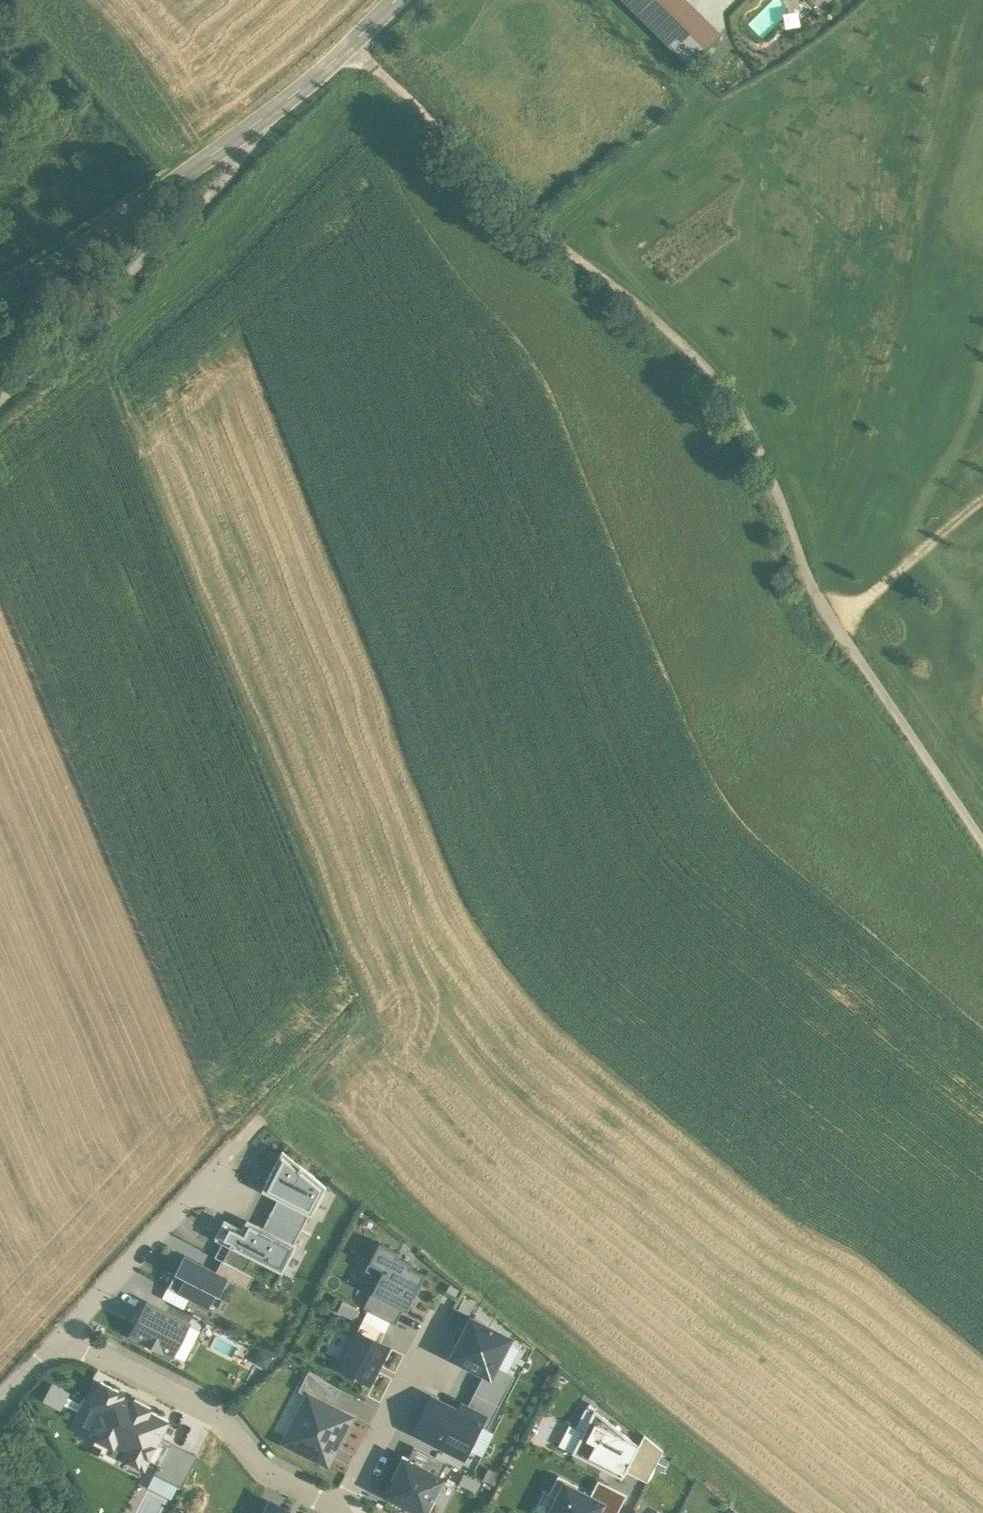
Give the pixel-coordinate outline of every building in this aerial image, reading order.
[(687,0),(621,0),(689,67),(721,34),(687,0)] [(277,1199),(308,1216),(311,1217),(326,1187),(281,1152),(262,1192),(277,1199)] [(308,1216),(277,1199),(270,1214),(301,1230),(308,1216)] [(263,1228),(294,1244),(301,1230),(270,1214),(263,1228)] [(294,1244),(263,1228),(247,1220),(242,1230),(224,1221),(214,1239),(281,1273),(296,1245),(294,1244)] [(370,1294),(403,1310),(406,1312),(426,1271),(397,1257),(399,1253),(379,1243),(366,1271),(379,1277),(370,1294)] [(216,1272),(183,1256),(167,1288),(209,1309),(225,1277),(216,1272)] [(253,1277),(221,1261),(216,1272),(225,1277),(248,1288),(253,1277)] [(403,1310),(370,1294),(363,1309),(396,1325),(403,1310)] [(358,1319),(362,1308),(342,1300),(337,1311),(358,1319)] [(193,1328),(146,1305),(130,1337),(178,1360),(193,1328)] [(509,1339),(471,1321),(452,1359),(484,1375),(490,1377),(494,1368),(509,1339)] [(384,1334),(362,1323),(357,1333),(379,1344),(384,1334)] [(357,1333),(355,1332),(337,1369),(370,1385),(388,1348),(379,1344),(357,1333)] [(490,1377),(484,1375),(474,1395),(499,1407),(514,1378),(494,1368),(490,1377)] [(339,1388),(305,1373),(296,1392),(304,1395),(330,1407),(339,1388)] [(151,1408),(99,1382),(87,1404),(100,1411),(89,1434),(124,1452),(122,1457),(144,1468),(148,1460),(158,1440),(169,1417),(151,1408)] [(330,1407),(304,1395),(280,1443),(327,1466),(351,1418),(330,1407)] [(484,1418),(480,1427),(487,1431),(499,1407),(474,1395),(467,1409),(484,1418)] [(484,1418),(467,1409),(461,1407),(458,1413),(431,1399),(414,1434),(463,1459),(480,1427),(484,1418)] [(638,1446),(593,1410),(592,1411),(586,1408),(576,1429),(582,1432),(571,1454),(621,1479),(625,1472),(638,1446)] [(644,1436),(638,1446),(625,1472),(646,1482),(662,1452),(644,1436)] [(169,1446),(158,1440),(148,1460),(160,1466),(156,1475),(181,1488),(197,1455),(171,1442),(169,1446)] [(407,1462),(439,1478),(446,1464),(414,1448),(407,1462)] [(404,1461),(386,1497),(418,1512),(426,1512),(443,1480),(439,1478),(404,1461)] [(598,1512),(602,1504),(589,1498),(575,1491),(578,1486),(557,1476),(548,1495),(556,1500),(550,1512),(597,1512),(598,1512)] [(589,1498),(602,1504),(598,1512),(600,1512),(618,1512),(627,1495),(598,1481),(589,1498)] [(270,1501),(264,1512),(290,1512),(291,1512),(270,1501)]
